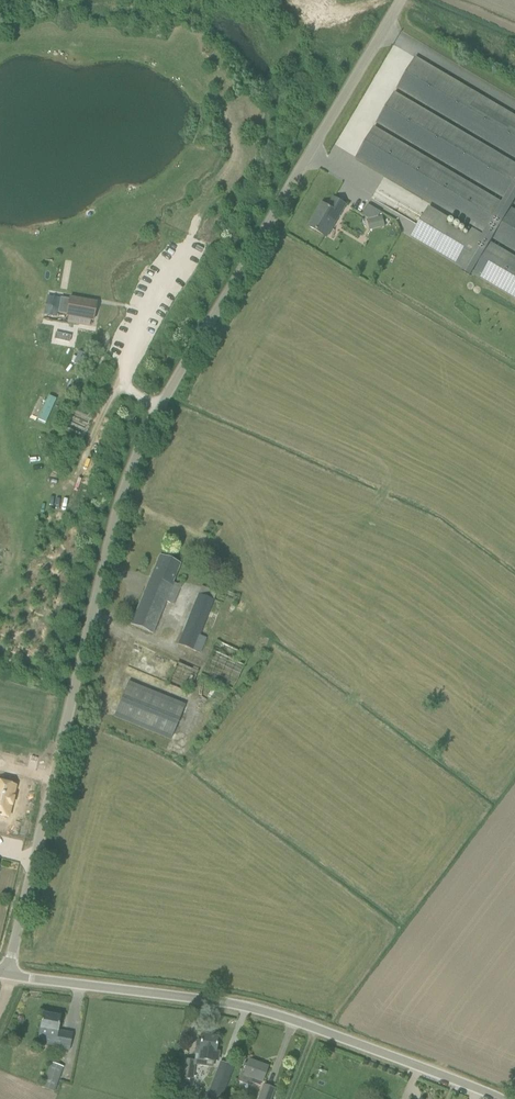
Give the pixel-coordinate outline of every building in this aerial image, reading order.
[(415,58),(397,88),(514,158),(514,118),(415,58)] [(514,204),(514,165),(394,93),(377,123),(505,199),(502,203),(374,128),(356,157),(484,234),(483,236),(471,229),(466,237),(446,225),(449,220),(429,207),(423,218),(432,223),(421,243),(464,268),(462,271),(471,276),(473,273),(514,298),(514,257),(490,243),(493,238),(514,251),(514,211),(511,208),(514,204)] [(346,205),(343,203),(334,197),(328,207),(322,203),(309,226),(325,236),(333,221),(335,222),(346,205)] [(372,219),(374,229),(380,227),(378,217),(372,219)] [(47,290),(46,317),(60,318),(61,291),(47,290)] [(66,315),(68,316),(67,322),(89,326),(90,319),(93,320),(96,303),(69,298),(66,315)] [(57,333),(56,339),(69,342),(70,336),(57,333)] [(79,351),(74,363),(81,366),(86,354),(79,351)] [(48,422),(58,398),(49,394),(39,419),(48,422)] [(131,624),(141,629),(152,633),(166,601),(173,604),(180,586),(172,583),(179,564),(159,555),(131,624)] [(198,594),(178,643),(193,650),(200,653),(207,637),(199,634),(214,600),(216,592),(202,586),(198,594)] [(248,656),(249,657),(253,649),(220,633),(216,641),(200,675),(232,690),(248,656)] [(166,684),(188,693),(197,673),(175,664),(166,684)] [(114,716),(124,720),(124,721),(171,740),(185,704),(139,685),(138,686),(128,682),(114,716)] [(2,819),(2,816),(11,818),(14,809),(15,809),(17,801),(15,801),(18,790),(0,786),(0,819),(2,819)] [(43,1013),(41,1024),(38,1041),(59,1045),(58,1048),(69,1050),(72,1034),(58,1031),(61,1017),(43,1013)] [(215,1053),(216,1048),(217,1037),(201,1035),(200,1041),(197,1041),(195,1052),(199,1053),(198,1059),(205,1060),(213,1061),(215,1053)] [(183,1078),(193,1079),(194,1060),(185,1059),(183,1078)] [(235,1064),(220,1059),(205,1098),(221,1098),(235,1064)] [(252,1079),(262,1083),(263,1077),(267,1067),(248,1060),(245,1069),(242,1068),(237,1081),(249,1085),(252,1079)] [(54,1092),(64,1067),(49,1062),(40,1087),(54,1092)] [(181,1092),(184,1083),(166,1077),(163,1087),(181,1092)] [(259,1098),(261,1098),(269,1098),(273,1088),(264,1085),(259,1098)]
